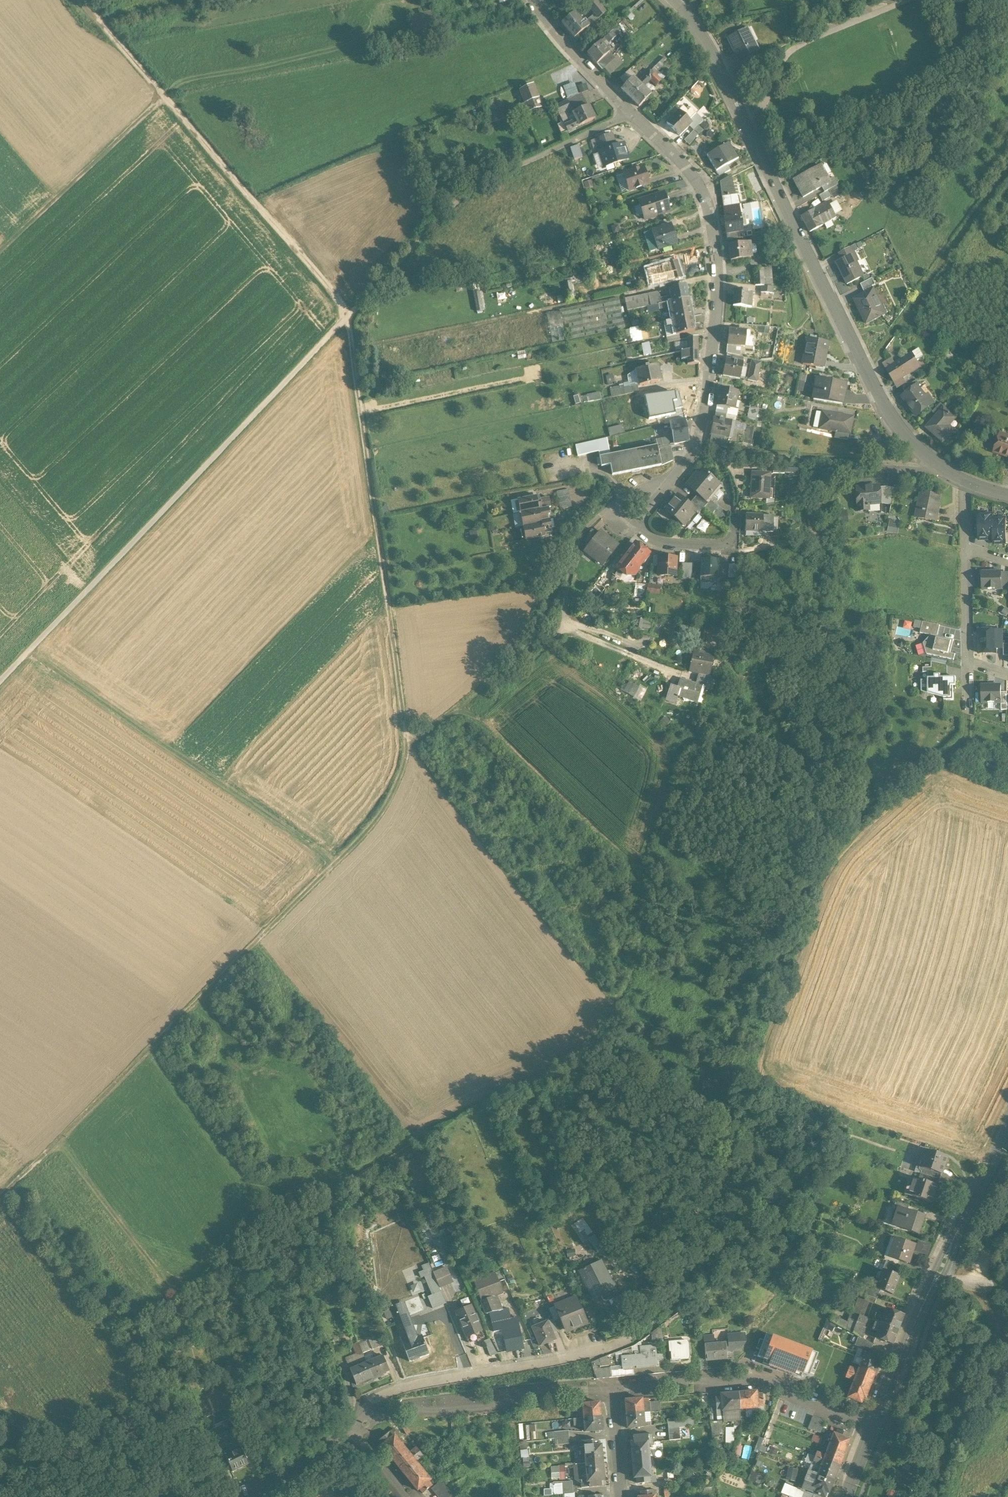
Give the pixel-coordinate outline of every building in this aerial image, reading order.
[(594,0),(590,0),(586,4),(598,19),(605,13),(594,0)] [(582,23),(575,13),(561,23),(574,39),(589,27),(584,21),(582,23)] [(615,28),(600,42),(604,47),(620,33),(615,28)] [(745,29),(729,37),(735,51),(734,52),(738,60),(739,60),(751,54),(758,50),(754,42),(752,43),(745,29)] [(600,42),(587,54),(596,64),(609,53),(604,47),(600,42)] [(609,53),(596,64),(601,69),(603,67),(614,58),(609,53)] [(751,54),(739,60),(742,66),(754,60),(751,54)] [(614,58),(603,67),(610,74),(623,63),(616,55),(614,58)] [(659,63),(651,71),(654,74),(662,66),(659,63)] [(651,71),(639,83),(642,86),(649,79),(654,74),(651,71)] [(654,74),(649,79),(656,85),(660,80),(654,74)] [(639,83),(633,77),(621,90),(630,99),(642,86),(639,83)] [(532,85),(521,91),(524,102),(525,103),(528,112),(541,108),(532,85)] [(563,88),(567,99),(578,95),(574,85),(563,88)] [(586,85),(579,87),(580,94),(588,92),(586,85)] [(651,94),(642,86),(630,99),(639,107),(651,94)] [(567,99),(566,99),(570,108),(573,114),(585,108),(578,95),(567,99)] [(573,114),(572,114),(576,121),(579,127),(594,120),(593,118),(595,117),(594,114),(592,115),(588,107),(585,108),(573,114)] [(560,112),(566,125),(576,121),(572,114),(573,114),(570,108),(560,112)] [(690,109),(686,114),(681,109),(679,111),(688,121),(695,114),(690,109)] [(679,111),(672,117),(670,115),(668,118),(670,120),(667,123),(679,136),(689,126),(691,124),(688,121),(679,111)] [(691,124),(689,126),(694,131),(697,127),(701,123),(697,119),(691,124)] [(566,125),(564,126),(565,128),(567,133),(579,127),(576,121),(566,125)] [(563,129),(562,127),(557,129),(561,137),(568,134),(567,133),(565,128),(563,129)] [(694,131),(684,141),(689,146),(703,132),(697,127),(694,131)] [(612,135),(597,140),(601,152),(616,147),(612,135)] [(728,142),(706,155),(716,171),(738,158),(728,142)] [(601,152),(599,153),(604,168),(628,159),(624,148),(618,150),(617,147),(616,147),(601,152)] [(819,164),(793,177),(803,195),(821,186),(828,182),(827,179),(819,164)] [(643,168),(624,174),(629,191),(648,185),(643,168)] [(624,174),(616,177),(622,194),(629,191),(624,174)] [(719,182),(722,197),(735,195),(731,176),(719,182)] [(828,182),(821,186),(824,191),(830,187),(838,183),(833,176),(827,179),(828,182)] [(824,191),(819,193),(822,199),(832,194),(833,194),(830,187),(824,191)] [(837,188),(830,187),(833,194),(832,194),(833,196),(840,193),(837,188)] [(663,193),(638,202),(639,206),(643,216),(644,220),(669,212),(663,193)] [(836,216),(828,200),(815,207),(823,223),(836,216)] [(722,203),(723,218),(739,216),(738,201),(722,203)] [(639,206),(634,208),(633,209),(636,217),(638,217),(643,216),(639,206)] [(815,207),(802,214),(811,229),(823,223),(815,207)] [(739,216),(723,218),(726,234),(742,231),(742,227),(746,226),(744,215),(739,216)] [(670,224),(644,233),(650,253),(677,244),(670,224)] [(742,231),(726,234),(727,240),(743,237),(742,231)] [(747,246),(729,247),(730,264),(748,262),(747,246)] [(848,247),(838,252),(841,258),(852,253),(848,247)] [(841,258),(835,261),(846,284),(863,276),(852,253),(841,258)] [(659,259),(650,261),(653,269),(661,266),(659,259)] [(662,266),(661,266),(663,273),(661,274),(662,277),(664,276),(666,283),(681,278),(676,261),(662,266)] [(768,270),(755,269),(754,285),(766,286),(768,270)] [(664,276),(662,277),(647,280),(648,287),(666,283),(664,276)] [(871,278),(860,284),(863,290),(874,284),(871,278)] [(685,286),(669,289),(670,297),(671,302),(688,299),(685,286)] [(873,289),(853,298),(865,323),(885,314),(873,289)] [(748,291),(734,290),(733,306),(751,307),(752,294),(747,293),(748,291)] [(475,291),(478,311),(483,310),(480,291),(475,291)] [(656,293),(643,295),(646,307),(658,305),(657,302),(656,293)] [(627,311),(646,307),(643,295),(624,299),(627,311)] [(625,330),(618,298),(565,309),(572,341),(625,330)] [(671,302),(658,305),(659,310),(670,307),(673,320),(691,316),(688,299),(671,302)] [(559,312),(546,315),(552,343),(565,340),(559,312)] [(694,332),(691,316),(673,320),(676,335),(694,332)] [(673,320),(663,322),(666,337),(676,335),(673,320)] [(746,331),(729,330),(728,338),(727,337),(727,346),(740,347),(744,347),(744,346),(746,331)] [(744,346),(753,347),(754,332),(746,331),(744,346)] [(656,340),(657,345),(673,342),(672,337),(656,340)] [(828,341),(808,337),(803,363),(823,366),(828,341)] [(680,341),(681,352),(687,350),(697,349),(697,338),(680,341)] [(650,342),(643,343),(644,355),(652,354),(650,342)] [(740,347),(727,346),(726,354),(739,356),(739,353),(740,347)] [(740,347),(739,353),(752,354),(753,347),(744,346),(744,347),(740,347)] [(697,349),(687,350),(687,359),(687,365),(698,364),(697,349)] [(894,362),(886,367),(894,382),(903,377),(920,367),(916,360),(917,360),(916,359),(912,352),(894,362)] [(891,358),(883,362),(886,367),(894,362),(891,358)] [(742,363),(725,360),(722,376),(739,379),(742,363)] [(759,367),(751,365),(747,379),(756,381),(759,367)] [(657,366),(639,369),(641,378),(638,379),(639,386),(657,383),(656,376),(659,376),(657,366)] [(806,369),(801,368),(797,388),(803,389),(806,369)] [(845,383),(818,377),(814,397),(841,402),(845,383)] [(903,377),(894,382),(898,387),(906,383),(903,377)] [(916,380),(902,388),(906,393),(909,391),(909,392),(917,386),(917,387),(920,385),(916,380)] [(608,391),(610,398),(636,393),(635,385),(608,391)] [(917,386),(909,392),(909,391),(906,393),(901,396),(916,415),(931,404),(917,387),(917,386)] [(720,389),(719,389),(716,405),(727,408),(733,409),(736,393),(732,392),(720,389)] [(648,417),(674,412),(671,399),(675,399),(673,390),(643,394),(648,417)] [(581,396),(583,403),(602,399),(601,392),(581,396)] [(940,403),(932,412),(936,416),(943,408),(944,409),(945,408),(940,403)] [(727,408),(717,406),(715,413),(725,415),(727,408)] [(757,409),(749,408),(747,419),(755,420),(757,409)] [(936,416),(926,428),(942,443),(953,431),(947,425),(953,417),(944,409),(943,408),(936,416)] [(853,417),(823,411),(820,426),(836,430),(849,432),(850,432),(853,417)] [(731,422),(714,419),(713,426),(712,426),(710,435),(711,435),(724,437),(728,438),(731,422)] [(684,420),(669,423),(671,432),(673,445),(688,442),(684,420)] [(754,427),(745,425),(742,440),(741,443),(750,444),(754,427)] [(607,429),(609,437),(624,433),(623,426),(607,429)] [(849,432),(836,430),(835,436),(848,438),(849,432)] [(669,438),(662,440),(664,448),(669,447),(669,446),(673,445),(671,432),(668,432),(669,438)] [(724,437),(711,435),(709,446),(722,447),(724,437)] [(728,438),(724,437),(722,447),(740,448),(741,443),(742,440),(730,438),(728,438)] [(1007,441),(999,438),(994,452),(1007,457),(1007,438),(1007,441)] [(607,439),(595,441),(598,452),(599,457),(608,456),(610,455),(607,439)] [(662,440),(655,441),(657,447),(657,450),(664,448),(662,440)] [(595,441),(575,446),(577,457),(598,452),(595,441)] [(610,455),(608,456),(610,465),(612,475),(661,466),(657,450),(657,447),(610,455)] [(664,448),(657,450),(661,466),(662,466),(672,461),(669,447),(664,448)] [(599,457),(601,467),(610,465),(608,456),(599,457)] [(719,484),(700,468),(685,486),(697,495),(704,501),(705,501),(719,484)] [(770,473),(752,472),(750,497),(768,498),(770,473)] [(878,485),(857,486),(858,509),(868,509),(868,503),(879,502),(878,485)] [(894,489),(878,485),(879,502),(891,504),(894,489)] [(569,489),(557,492),(558,498),(570,495),(569,489)] [(942,497),(921,492),(919,501),(922,502),(918,518),(936,522),(942,497)] [(689,504),(677,494),(665,509),(672,515),(687,527),(692,520),(690,518),(695,512),(698,514),(698,513),(688,505),(689,504)] [(570,495),(558,498),(559,503),(571,501),(570,495)] [(704,501),(697,495),(693,499),(703,508),(707,503),(705,501),(704,501)] [(536,496),(518,500),(520,513),(539,510),(542,509),(540,501),(537,502),(536,496)] [(549,497),(540,499),(540,501),(542,509),(548,508),(551,507),(549,497)] [(703,508),(693,499),(689,504),(688,505),(698,513),(703,508)] [(707,503),(703,508),(720,522),(727,514),(710,499),(707,503)] [(571,501),(559,503),(560,509),(572,507),(571,501)] [(847,506),(837,507),(838,521),(849,520),(847,506)] [(665,509),(663,507),(658,513),(667,521),(672,515),(665,509)] [(542,509),(539,510),(541,521),(548,520),(548,515),(550,515),(548,508),(542,509)] [(539,510),(520,513),(520,514),(519,514),(519,515),(520,515),(523,527),(541,524),(541,521),(539,510)] [(773,516),(745,514),(744,531),(772,532),(773,516)] [(993,515),(978,515),(978,540),(993,540),(993,519),(993,515)] [(894,519),(889,518),(886,531),(898,534),(900,526),(893,524),(894,519)] [(541,524),(523,527),(525,541),(545,537),(544,531),(552,529),(550,519),(548,520),(541,521),(541,524)] [(1006,532),(1006,519),(993,519),(993,540),(993,544),(1006,544),(1006,532)] [(591,529),(584,539),(583,540),(590,545),(598,534),(591,529)] [(617,545),(600,532),(598,534),(590,545),(587,548),(595,553),(592,557),(602,564),(617,545)] [(635,544),(617,566),(623,570),(623,573),(627,575),(634,575),(638,569),(638,567),(637,567),(647,554),(635,544)] [(675,558),(659,558),(659,575),(674,575),(675,558)] [(709,560),(702,560),(701,576),(716,577),(717,577),(718,564),(718,560),(709,560)] [(694,563),(682,562),(681,579),(691,579),(694,563)] [(729,565),(718,564),(717,577),(728,577),(729,565)] [(1001,572),(982,573),(982,575),(982,590),(1001,590),(1001,589),(1001,573),(1001,572)] [(647,587),(649,579),(638,578),(637,585),(647,587)] [(660,580),(649,579),(647,587),(659,588),(660,580)] [(659,623),(640,619),(638,629),(657,633),(659,623)] [(940,626),(922,622),(920,633),(930,635),(931,635),(937,637),(940,626)] [(994,633),(980,633),(980,655),(995,655),(995,650),(994,633)] [(994,633),(995,650),(1003,650),(1003,633),(994,633)] [(937,637),(931,635),(930,635),(923,643),(926,654),(954,661),(955,655),(950,654),(954,641),(937,637)] [(699,650),(694,649),(688,674),(699,676),(708,678),(713,658),(698,655),(699,650)] [(947,666),(931,662),(931,668),(923,668),(923,672),(928,672),(928,678),(935,678),(935,675),(940,675),(940,678),(947,678),(947,666)] [(935,675),(935,678),(928,678),(928,681),(921,681),(921,691),(944,698),(944,700),(953,700),(953,686),(955,686),(955,678),(947,678),(940,678),(940,675),(935,675)] [(708,678),(699,676),(696,685),(702,686),(700,694),(702,695),(704,688),(713,691),(716,680),(708,678)] [(696,685),(680,680),(678,687),(671,685),(666,700),(676,703),(678,697),(697,703),(700,694),(702,686),(696,685)] [(641,686),(631,681),(626,691),(636,696),(641,686)] [(1001,686),(981,686),(981,704),(1001,703),(1001,693),(1001,686)] [(945,1157),(922,1149),(919,1160),(923,1161),(921,1168),(940,1174),(945,1157)] [(940,1174),(921,1168),(919,1174),(920,1174),(938,1180),(940,1174)] [(938,1180),(920,1174),(918,1180),(912,1178),(907,1193),(915,1195),(915,1197),(931,1202),(938,1180)] [(908,1206),(895,1201),(893,1209),(896,1210),(897,1208),(906,1212),(908,1206)] [(906,1212),(897,1208),(896,1210),(894,1218),(898,1220),(896,1227),(917,1234),(922,1217),(906,1212)] [(603,1248),(582,1219),(575,1224),(587,1241),(588,1240),(597,1252),(603,1248)] [(913,1245),(890,1238),(885,1256),(899,1261),(906,1263),(908,1257),(909,1257),(913,1245)] [(929,1245),(919,1241),(915,1251),(926,1255),(930,1244),(929,1244),(929,1245)] [(631,1254),(622,1260),(636,1272),(640,1270),(631,1254)] [(899,1261),(885,1256),(883,1261),(886,1262),(898,1266),(899,1261)] [(601,1262),(579,1272),(585,1286),(587,1285),(593,1298),(611,1290),(602,1270),(604,1270),(601,1262)] [(898,1266),(886,1262),(883,1270),(899,1276),(902,1268),(898,1266)] [(446,1268),(433,1274),(439,1288),(452,1282),(446,1268)] [(899,1276),(883,1270),(875,1289),(891,1295),(899,1276)] [(510,1291),(502,1271),(497,1273),(504,1293),(510,1291)] [(433,1274),(433,1273),(424,1277),(427,1283),(429,1282),(434,1295),(428,1297),(433,1309),(446,1304),(433,1274)] [(497,1273),(473,1282),(481,1302),(496,1296),(504,1293),(497,1273)] [(878,1294),(868,1290),(865,1295),(867,1296),(876,1299),(878,1294)] [(496,1296),(482,1302),(487,1315),(489,1314),(501,1311),(496,1296)] [(876,1299),(867,1296),(865,1301),(873,1304),(874,1305),(876,1299)] [(576,1298),(557,1306),(561,1315),(558,1317),(559,1320),(564,1330),(586,1321),(576,1298)] [(865,1301),(858,1299),(854,1309),(861,1312),(865,1301)] [(873,1304),(865,1301),(861,1312),(859,1316),(867,1319),(873,1304)] [(413,1336),(400,1304),(389,1308),(410,1363),(429,1356),(422,1338),(417,1339),(415,1335),(413,1336)] [(483,1338),(470,1307),(456,1313),(468,1344),(483,1338)] [(554,1307),(548,1310),(553,1322),(555,1321),(559,1320),(558,1317),(554,1307)] [(634,1308),(629,1320),(635,1323),(640,1310),(634,1308)] [(903,1315),(886,1309),(880,1324),(897,1331),(903,1315)] [(501,1311),(489,1314),(494,1334),(502,1332),(502,1331),(518,1328),(517,1320),(510,1321),(508,1310),(501,1311)] [(843,1328),(846,1322),(833,1315),(829,1321),(843,1328)] [(867,1319),(859,1316),(857,1320),(864,1323),(862,1328),(865,1329),(869,1320),(867,1319)] [(660,1326),(662,1343),(667,1342),(666,1333),(672,1332),(671,1318),(660,1326)] [(852,1333),(856,1323),(847,1319),(846,1322),(843,1328),(852,1333)] [(864,1323),(857,1320),(856,1323),(852,1333),(858,1337),(862,1339),(865,1329),(862,1328),(864,1323)] [(835,1325),(827,1321),(825,1327),(833,1331),(835,1325)] [(547,1323),(532,1329),(540,1347),(554,1341),(547,1323)] [(897,1331),(880,1324),(875,1339),(892,1346),(897,1331)] [(654,1344),(662,1343),(660,1326),(653,1332),(654,1344)] [(518,1328),(502,1331),(502,1332),(504,1339),(506,1354),(516,1352),(515,1348),(521,1346),(522,1346),(520,1339),(518,1328)] [(824,1329),(818,1340),(822,1342),(827,1331),(824,1329)] [(384,1330),(371,1335),(377,1350),(390,1344),(384,1330)] [(502,1332),(494,1334),(495,1338),(496,1338),(497,1340),(504,1339),(502,1332)] [(744,1334),(727,1335),(728,1344),(725,1344),(726,1352),(729,1351),(729,1352),(738,1351),(744,1342),(744,1334)] [(808,1377),(817,1354),(766,1334),(757,1357),(770,1362),(769,1366),(794,1376),(795,1372),(808,1377)] [(713,1336),(703,1337),(704,1346),(714,1345),(713,1336)] [(862,1339),(858,1337),(855,1345),(870,1351),(872,1345),(862,1339)] [(366,1338),(357,1342),(363,1355),(372,1351),(366,1338)] [(497,1340),(491,1341),(498,1356),(506,1354),(504,1339),(497,1340)] [(498,1356),(490,1340),(483,1342),(489,1358),(498,1356)] [(363,1355),(357,1342),(348,1345),(354,1359),(363,1355)] [(687,1342),(668,1344),(669,1353),(671,1353),(672,1364),(680,1363),(680,1360),(689,1360),(687,1342)] [(714,1345),(704,1346),(705,1358),(705,1361),(707,1361),(727,1359),(726,1352),(725,1344),(714,1345)] [(654,1347),(640,1348),(641,1353),(641,1357),(642,1367),(655,1366),(655,1363),(654,1347)] [(621,1358),(620,1354),(591,1364),(596,1379),(610,1378),(609,1366),(621,1365),(621,1358)] [(878,1359),(864,1354),(859,1368),(866,1371),(867,1369),(875,1372),(878,1366),(876,1365),(878,1359)] [(382,1356),(366,1363),(373,1380),(380,1376),(380,1375),(389,1372),(382,1356)] [(633,1357),(621,1358),(621,1365),(622,1368),(642,1367),(641,1357),(633,1357)] [(705,1358),(699,1359),(699,1360),(700,1370),(708,1370),(707,1361),(705,1361),(705,1358)] [(664,1362),(655,1363),(655,1366),(656,1374),(665,1373),(664,1362)] [(366,1363),(350,1370),(356,1385),(366,1381),(367,1382),(373,1380),(366,1363)] [(621,1365),(609,1366),(610,1378),(622,1377),(622,1368),(621,1365)] [(656,1374),(655,1366),(642,1367),(642,1375),(656,1374)] [(642,1367),(622,1368),(622,1377),(642,1375),(642,1367)] [(847,1373),(847,1372),(837,1368),(835,1374),(845,1378),(847,1373)] [(875,1372),(867,1369),(866,1371),(859,1368),(858,1371),(849,1368),(847,1372),(847,1373),(871,1382),(875,1372)] [(871,1382),(847,1373),(845,1378),(853,1382),(852,1385),(860,1388),(859,1389),(867,1393),(871,1382)] [(860,1388),(852,1385),(847,1398),(860,1404),(863,1398),(865,1399),(867,1393),(859,1389),(860,1388)] [(756,1392),(738,1393),(739,1410),(757,1409),(757,1407),(762,1406),(761,1395),(756,1395),(756,1392)] [(738,1393),(720,1395),(721,1398),(715,1399),(716,1410),(719,1410),(722,1410),(722,1412),(726,1412),(739,1410),(738,1393)] [(707,1397),(696,1398),(697,1408),(708,1407),(707,1397)] [(641,1399),(643,1413),(649,1413),(659,1412),(658,1398),(641,1399)] [(641,1399),(625,1401),(626,1415),(643,1413),(641,1399)] [(599,1403),(582,1404),(582,1405),(583,1408),(583,1418),(600,1417),(599,1403)] [(739,1410),(726,1412),(726,1416),(724,1416),(724,1422),(734,1421),(740,1420),(739,1410)] [(643,1413),(626,1415),(627,1428),(644,1427),(644,1426),(643,1423),(643,1413)] [(600,1417),(583,1418),(584,1424),(585,1432),(601,1431),(600,1417)] [(812,1418),(808,1429),(814,1431),(819,1420),(812,1418)] [(686,1420),(667,1421),(668,1429),(679,1429),(687,1428),(686,1420)] [(825,1422),(819,1420),(814,1431),(821,1434),(825,1422)] [(722,1422),(710,1422),(711,1435),(722,1435),(722,1422)] [(526,1423),(526,1438),(535,1438),(535,1423),(526,1423)] [(726,1427),(726,1442),(734,1442),(734,1427),(726,1427)] [(226,1428),(215,1433),(218,1439),(229,1434),(226,1428)] [(679,1429),(668,1429),(669,1441),(680,1440),(679,1429)] [(848,1434),(837,1430),(836,1433),(835,1435),(833,1434),(828,1447),(844,1453),(849,1440),(846,1439),(848,1434)] [(381,1443),(419,1495),(435,1484),(397,1431),(381,1443)] [(568,1431),(547,1432),(548,1440),(555,1439),(569,1438),(568,1431)] [(218,1439),(215,1433),(210,1435),(215,1445),(220,1443),(218,1439)] [(645,1436),(633,1437),(634,1442),(631,1442),(632,1460),(649,1459),(648,1446),(647,1441),(646,1441),(645,1436)] [(597,1440),(585,1441),(586,1444),(586,1447),(584,1447),(585,1464),(602,1463),(601,1445),(597,1445),(597,1440)] [(844,1453),(828,1447),(825,1456),(816,1453),(815,1454),(814,1457),(838,1467),(844,1453)] [(241,1448),(225,1455),(232,1471),(248,1464),(241,1448)] [(427,1460),(432,1469),(443,1464),(438,1455),(427,1460)] [(838,1467),(814,1457),(812,1463),(821,1466),(817,1475),(833,1481),(838,1467)] [(649,1459),(632,1460),(634,1478),(637,1478),(637,1483),(649,1482),(649,1477),(650,1477),(649,1459)] [(602,1463),(585,1464),(587,1482),(589,1482),(589,1487),(601,1486),(601,1481),(604,1481),(602,1463)] [(585,1464),(576,1465),(574,1466),(575,1478),(575,1479),(580,1478),(581,1488),(589,1487),(589,1482),(587,1482),(585,1464)] [(559,1480),(558,1465),(550,1466),(551,1480),(559,1480)] [(789,1468),(788,1478),(795,1480),(797,1469),(789,1468)] [(808,1471),(804,1482),(813,1485),(812,1488),(814,1489),(812,1494),(821,1496),(824,1496),(825,1493),(828,1494),(833,1481),(817,1475),(808,1471)] [(661,1481),(661,1486),(674,1486),(674,1474),(663,1474),(663,1481),(661,1481)] [(441,1481),(431,1489),(438,1496),(450,1496),(452,1496),(441,1481)] [(813,1485),(804,1482),(801,1489),(812,1494),(814,1489),(812,1488),(813,1485)] [(564,1488),(573,1488),(573,1483),(554,1485),(554,1495),(564,1494),(564,1488)] [(785,1484),(781,1493),(788,1496),(789,1496),(801,1496),(803,1493),(785,1484)]
